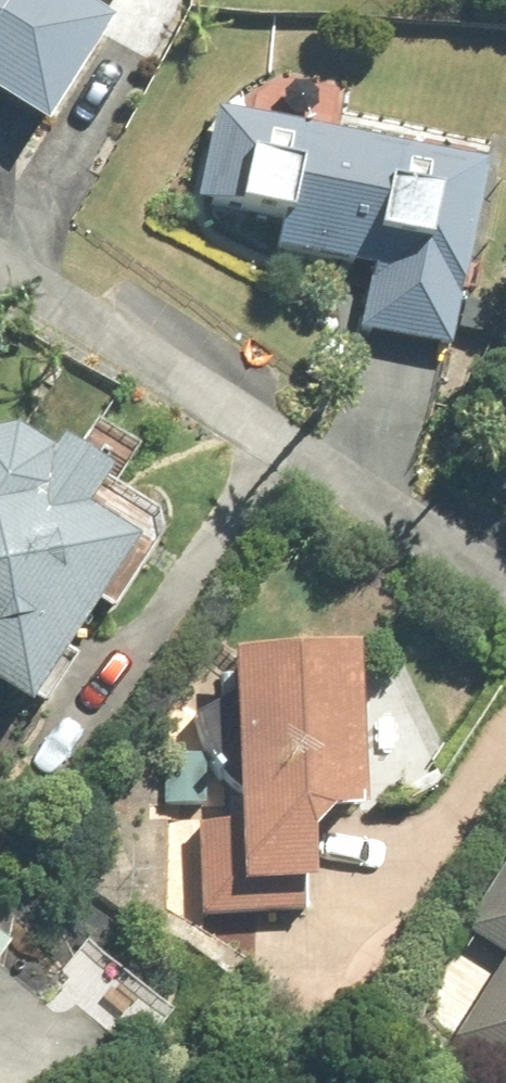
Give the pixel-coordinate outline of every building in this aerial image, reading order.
[(64,148),(132,46),(64,0),(0,0),(0,106),(64,148)] [(344,108),(319,105),(317,131),(343,133),(344,108)] [(221,118),(197,216),(242,228),(238,237),(291,251),(288,267),(375,290),(361,346),(450,368),(465,307),(470,309),(481,266),(475,264),(494,186),(221,118)] [(107,527),(131,492),(85,459),(76,472),(35,442),(0,448),(0,690),(48,722),(161,565),(107,527)] [(255,676),(260,833),(214,833),(211,927),(314,920),(313,903),(336,902),(336,861),(362,837),(389,837),(384,675),(255,676)] [(170,764),(168,809),(211,812),(214,767),(170,764)] [(465,942),(505,970),(455,1046),(505,1078),(505,881),(465,942)] [(130,979),(107,1004),(134,1027),(158,1000),(130,979)]
